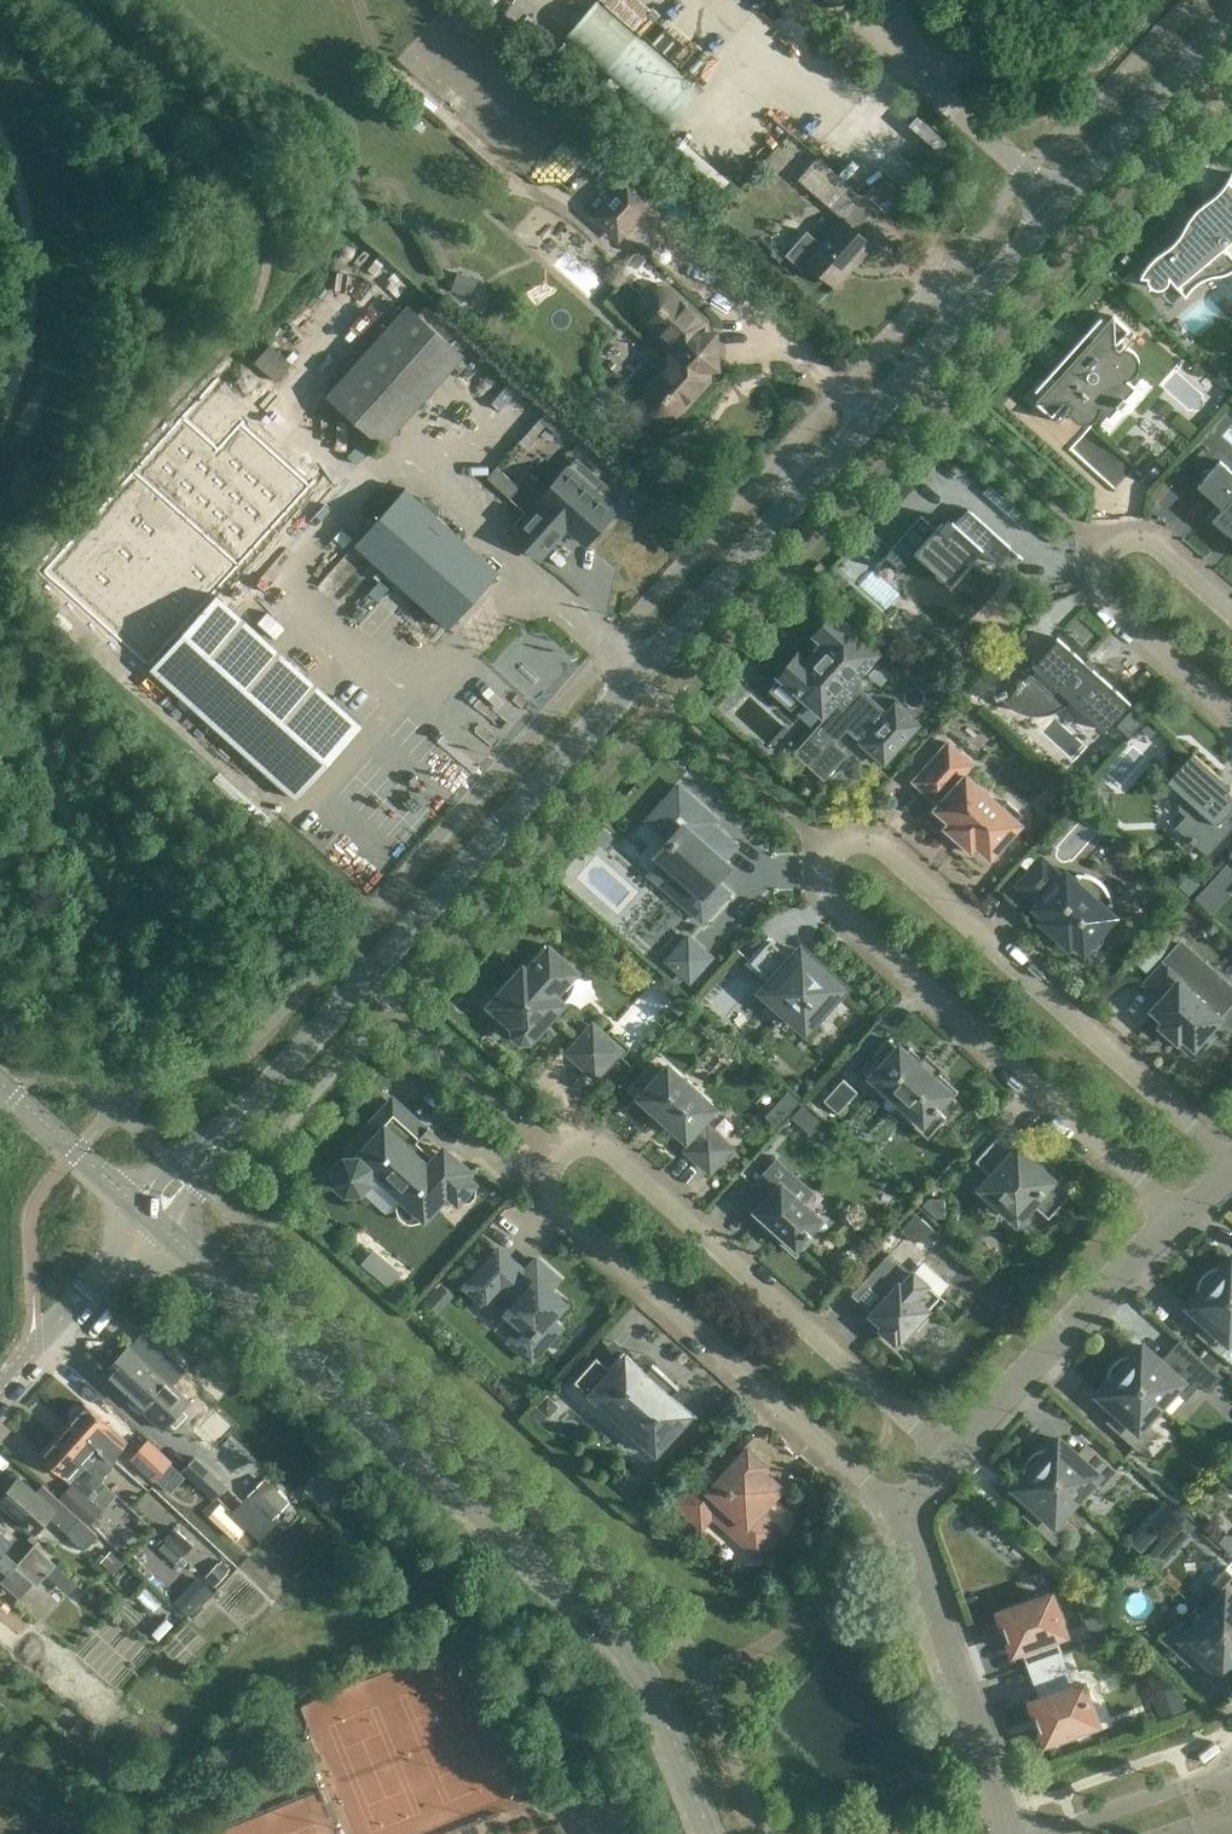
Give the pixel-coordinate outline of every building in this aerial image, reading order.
[(689,80),(599,0),(598,0),(563,39),(655,121),(689,80)] [(798,178),(836,212),(855,191),(818,156),(798,178)] [(884,172),(867,194),(888,211),(906,189),(884,172)] [(1153,287),(1165,287),(1170,278),(1177,287),(1208,261),(1218,273),(1231,261),(1231,257),(1224,247),(1230,242),(1229,236),(1231,232),(1231,185),(1228,182),(1231,176),(1230,174),(1226,184),(1218,193),(1209,200),(1204,204),(1205,206),(1207,204),(1213,210),(1181,237),(1181,236),(1172,245),(1162,252),(1153,259),(1146,268),(1141,277),(1148,278),(1148,281),(1150,285),(1153,287)] [(627,179),(595,215),(618,236),(650,200),(627,179)] [(835,286),(872,244),(843,218),(806,259),(835,286)] [(705,320),(676,295),(672,291),(668,289),(663,288),(658,288),(653,290),(649,293),(645,296),(643,301),(642,306),(642,311),(644,316),(646,320),(650,323),(667,339),(668,365),(650,386),(648,390),(647,395),(647,400),(648,405),(651,409),(655,413),(659,415),(664,416),(669,416),(674,414),(678,411),(708,379),(707,366),(717,366),(716,361),(719,353),(719,344),(715,337),(715,332),(705,333),(705,320)] [(384,446),(463,356),(407,306),(327,396),(384,446)] [(1082,352),(1078,348),(1064,363),(1068,367),(1036,403),(1066,400),(1070,404),(1065,409),(1067,410),(1070,406),(1084,419),(1097,405),(1108,415),(1118,404),(1119,406),(1126,398),(1124,397),(1134,386),(1123,376),(1135,362),(1121,349),(1125,345),(1123,344),(1119,349),(1114,345),(1114,315),(1082,352)] [(256,358),(278,378),(294,361),(271,341),(256,358)] [(266,371),(63,585),(148,665),(351,452),(266,371)] [(1198,485),(1219,504),(1206,517),(1226,535),(1228,532),(1231,535),(1231,470),(1220,460),(1198,485)] [(541,503),(513,535),(539,559),(568,527),(586,543),(614,511),(610,508),(620,497),(603,483),(593,493),(566,468),(538,500),(541,503)] [(1032,523),(989,484),(982,492),(1026,531),(1032,523)] [(449,628),(499,572),(406,489),(356,545),(449,628)] [(936,529),(921,516),(884,558),(898,570),(919,556),(929,565),(930,563),(950,581),(968,561),(970,563),(979,553),(1001,564),(1013,550),(968,509),(955,523),(952,521),(947,517),(936,529)] [(885,554),(893,543),(877,530),(868,541),(885,554)] [(872,569),(862,580),(888,604),(897,593),(872,569)] [(362,725),(217,594),(151,668),(296,798),(362,725)] [(845,723),(855,723),(868,735),(863,741),(887,762),(922,723),(898,702),(889,712),(863,689),(862,670),(864,668),(868,672),(882,657),(877,653),(880,650),(837,612),(818,632),(827,640),(809,660),(800,652),(782,672),(785,674),(772,688),(794,708),(807,694),(816,702),(818,702),(818,704),(826,711),(827,710),(832,715),(800,751),(811,761),(845,723)] [(1085,661),(1057,637),(1056,638),(1059,641),(1036,666),(1033,663),(1032,665),(1036,668),(1024,680),(1022,679),(1017,686),(1018,687),(1006,700),(1003,697),(1002,698),(1011,707),(1023,712),(1036,715),(1049,713),(1061,708),(1071,700),(1106,731),(1107,729),(1106,729),(1129,703),(1129,704),(1131,703),(1093,669),(1097,665),(1088,657),(1085,661)] [(1132,707),(1118,723),(1131,733),(1144,717),(1132,707)] [(952,820),(948,826),(973,849),(978,843),(993,856),(1023,823),(1019,819),(1024,814),(1010,801),(1005,806),(968,773),(967,775),(965,773),(975,763),(951,741),(917,780),(940,801),(941,800),(943,802),(938,807),(952,820)] [(1209,857),(1231,831),(1231,793),(1229,791),(1230,790),(1221,781),(1223,779),(1194,753),(1169,781),(1182,793),(1180,796),(1181,811),(1187,817),(1177,828),(1209,857)] [(708,904),(713,909),(731,889),(716,877),(722,871),(719,868),(728,859),(726,857),(739,843),(716,821),(719,817),(691,791),(667,817),(682,830),(661,853),(666,858),(653,872),(699,914),(708,904)] [(1049,916),(1045,920),(1070,943),(1074,938),(1085,948),(1088,945),(1091,948),(1098,947),(1102,942),(1104,935),(1100,932),(1114,916),(1106,909),(1111,904),(1114,906),(1115,905),(1112,895),(1106,886),(1098,879),(1089,875),(1079,873),(1078,874),(1081,876),(1076,881),(1068,874),(1064,878),(1044,860),(1023,884),(1042,902),(1038,906),(1049,916)] [(714,956),(687,932),(663,960),(689,984),(714,956)] [(1160,933),(1136,959),(1147,969),(1171,942),(1160,933)] [(795,958),(773,938),(753,959),(774,978),(769,985),(766,988),(769,991),(769,992),(774,996),(772,997),(775,999),(777,997),(782,1002),(780,1004),(782,1006),(784,1004),(790,1009),(788,1011),(790,1013),(792,1011),(797,1016),(795,1018),(798,1020),(799,1019),(804,1023),(807,1026),(810,1022),(810,1023),(815,1018),(816,1019),(818,1017),(816,1015),(821,1010),(823,1012),(825,1009),(823,1008),(828,1002),(830,1004),(832,1002),(830,1000),(835,994),(837,996),(839,994),(837,993),(842,988),(841,988),(844,985),(841,982),(841,981),(828,969),(827,970),(826,969),(828,967),(826,965),(824,966),(823,965),(822,966),(815,960),(816,959),(815,958),(816,956),(814,954),(812,957),(811,955),(807,950),(806,951),(803,948),(800,951),(795,956),(796,956),(795,958)] [(1146,983),(1163,998),(1153,1009),(1165,1020),(1161,1025),(1195,1056),(1214,1035),(1209,1031),(1221,1018),(1217,1014),(1231,998),(1231,990),(1182,944),(1169,959),(1146,983)] [(509,1005),(501,1014),(513,1025),(514,1034),(521,1039),(529,1039),(541,1026),(538,1024),(548,1013),(552,1017),(564,1004),(553,995),(558,989),(566,989),(575,980),(575,971),(549,948),(528,971),(523,967),(498,995),(509,1005)] [(618,1049),(592,1026),(569,1052),(595,1075),(618,1049)] [(954,1095),(959,1089),(931,1063),(934,1058),(928,1052),(924,1056),(911,1045),(906,1051),(890,1037),(858,1072),(875,1087),(885,1076),(916,1105),(906,1116),(929,1136),(947,1115),(940,1110),(953,1096),(956,1099),(957,1098),(954,1095)] [(686,1137),(690,1133),(697,1139),(688,1149),(710,1169),(729,1147),(707,1128),(706,1129),(699,1122),(713,1107),(696,1092),(699,1089),(687,1078),(684,1081),(668,1066),(641,1096),(686,1137)] [(858,1090),(844,1077),(825,1098),(839,1111),(858,1090)] [(767,1111),(776,1121),(802,1098),(793,1088),(767,1111)] [(336,1169),(337,1182),(346,1191),(359,1190),(368,1180),(368,1167),(370,1165),(403,1195),(401,1197),(398,1202),(398,1207),(398,1212),(402,1217),(407,1220),(412,1221),(418,1220),(448,1189),(458,1198),(463,1200),(469,1200),(475,1194),(473,1188),(471,1183),(461,1174),(465,1170),(455,1160),(451,1164),(440,1155),(432,1163),(428,1159),(426,1161),(415,1151),(417,1149),(413,1145),(429,1127),(428,1127),(423,1132),(392,1103),(371,1127),(380,1135),(358,1158),(345,1159),(336,1169)] [(1049,1216),(1072,1191),(1052,1173),(1050,1175),(1029,1156),(1025,1160),(997,1135),(976,1159),(992,1174),(981,1186),(1002,1205),(1008,1198),(1023,1212),(1032,1202),(1049,1216)] [(776,1159),(753,1185),(767,1197),(756,1210),(783,1235),(780,1239),(796,1254),(810,1238),(808,1235),(810,1232),(809,1231),(821,1218),(803,1202),(812,1192),(776,1159)] [(930,1209),(937,1201),(928,1193),(921,1201),(930,1209)] [(928,1244),(943,1228),(920,1207),(905,1223),(928,1244)] [(390,1282),(402,1267),(375,1246),(363,1261),(390,1282)] [(548,1289),(557,1278),(537,1259),(525,1272),(499,1249),(466,1286),(485,1303),(478,1312),(531,1359),(559,1328),(549,1319),(563,1302),(548,1289)] [(871,1313),(883,1324),(880,1327),(895,1340),(898,1337),(900,1339),(913,1324),(915,1326),(926,1315),(924,1313),(928,1308),(915,1297),(927,1283),(913,1271),(911,1272),(890,1253),(868,1276),(888,1294),(871,1313)] [(1203,1275),(1231,1301),(1231,1256),(1231,1255),(1221,1266),(1213,1267),(1206,1271),(1203,1275)] [(1203,1275),(1201,1277),(1198,1285),(1198,1293),(1188,1304),(1210,1324),(1199,1335),(1231,1364),(1231,1301),(1203,1275)] [(1116,1359),(1113,1363),(1159,1404),(1174,1387),(1185,1397),(1203,1378),(1174,1352),(1164,1363),(1142,1344),(1132,1355),(1124,1356),(1116,1359)] [(162,1431),(189,1402),(129,1346),(102,1375),(162,1431)] [(657,1455),(674,1435),(692,1416),(695,1419),(696,1418),(673,1397),(672,1381),(652,1364),(637,1363),(623,1350),(608,1367),(598,1358),(598,1357),(597,1356),(574,1381),(657,1455)] [(1159,1404),(1113,1363),(1111,1366),(1108,1373),(1108,1381),(1098,1392),(1120,1412),(1110,1424),(1138,1449),(1156,1430),(1145,1420),(1159,1404)] [(84,1404),(69,1422),(95,1445),(94,1447),(114,1465),(116,1463),(124,1454),(131,1446),(124,1440),(117,1434),(111,1428),(84,1404)] [(69,1422),(54,1438),(86,1467),(87,1466),(93,1471),(102,1478),(114,1465),(94,1447),(95,1445),(69,1422)] [(1032,1453),(1029,1457),(1075,1497),(1090,1481),(1101,1491),(1119,1471),(1090,1445),(1080,1457),(1058,1437),(1048,1448),(1040,1449),(1032,1453)] [(54,1438),(38,1456),(65,1479),(74,1470),(80,1476),(79,1478),(92,1490),(101,1480),(102,1478),(93,1471),(87,1466),(86,1467),(54,1438)] [(185,1477),(169,1462),(170,1461),(148,1441),(133,1458),(154,1478),(171,1493),(185,1477)] [(712,1511),(749,1545),(752,1542),(758,1537),(761,1534),(764,1531),(770,1521),(758,1510),(780,1485),(760,1467),(763,1462),(748,1448),(737,1460),(725,1449),(678,1502),(702,1523),(712,1511)] [(194,1456),(181,1470),(215,1499),(227,1485),(194,1456)] [(1075,1497),(1029,1457),(1027,1459),(1024,1467),(1024,1475),(1014,1486),(1036,1506),(1026,1517),(1054,1543),(1072,1524),(1061,1513),(1075,1497)] [(320,1475),(309,1484),(327,1506),(339,1496),(320,1475)] [(252,1494),(275,1515),(290,1498),(267,1477),(252,1494)] [(18,1478),(0,1498),(36,1530),(49,1516),(85,1548),(98,1534),(62,1501),(43,1484),(35,1493),(18,1478)] [(73,1484),(61,1497),(90,1523),(102,1510),(73,1483),(73,1484)] [(184,1551),(195,1542),(180,1523),(169,1532),(184,1551)] [(1212,1552),(1229,1563),(1231,1558),(1231,1532),(1227,1529),(1212,1552)] [(8,1574),(1,1582),(20,1598),(34,1583),(37,1585),(56,1564),(35,1545),(26,1554),(15,1566),(0,1553),(11,1541),(0,1531),(0,1567),(8,1574)] [(1003,1541),(1021,1560),(1030,1552),(1012,1533),(1003,1541)] [(1203,1612),(1203,1613),(1231,1639),(1231,1573),(1224,1566),(1207,1586),(1218,1596),(1203,1612)] [(176,1596),(190,1610),(213,1589),(199,1575),(176,1596)] [(1064,1633),(1050,1594),(999,1612),(1003,1624),(1003,1625),(1012,1651),(1023,1648),(1041,1699),(1031,1702),(1036,1714),(1035,1715),(1040,1729),(1041,1729),(1045,1741),(1096,1722),(1082,1684),(1073,1687),(1055,1637),(1064,1633)] [(1203,1613),(1189,1628),(1177,1618),(1160,1638),(1188,1664),(1199,1652),(1221,1672),(1231,1661),(1231,1639),(1203,1613)]
